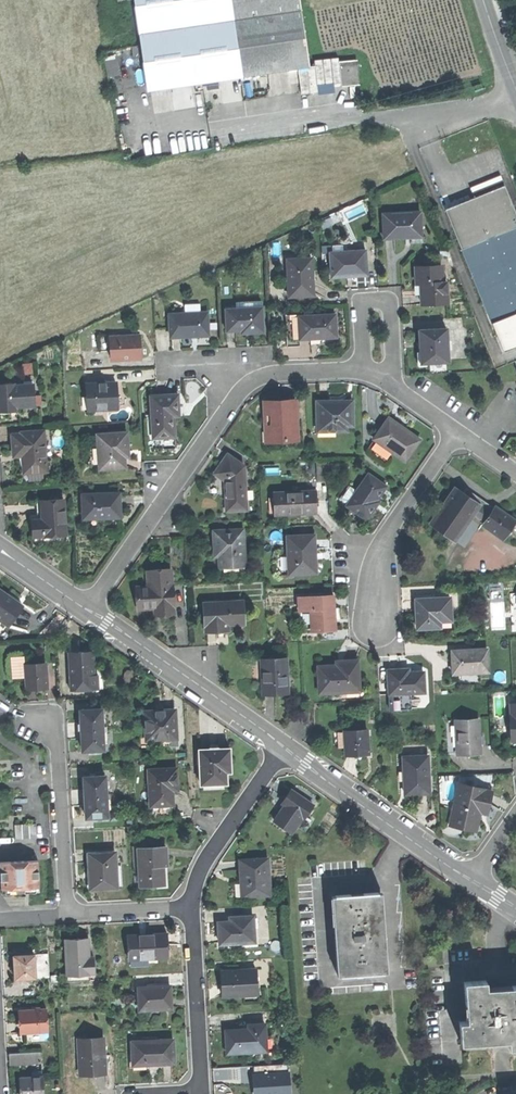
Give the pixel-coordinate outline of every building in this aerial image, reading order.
[(148,90),(300,68),(305,67),(309,66),(300,0),(135,0),(148,90)] [(105,57),(107,76),(117,75),(115,56),(105,57)] [(306,69),(305,67),(300,68),(300,69),(298,70),(301,94),(318,92),(317,84),(341,81),(341,86),(359,84),(357,73),(356,60),(339,62),(338,57),(314,60),(315,68),(306,69)] [(464,249),(515,228),(515,213),(505,185),(447,208),(464,249)] [(401,237),(422,236),(420,211),(383,213),(385,238),(401,237)] [(515,346),(515,228),(464,249),(505,351),(515,346)] [(353,276),(369,275),(368,250),(344,251),(343,244),(334,244),(335,251),(332,251),(333,276),(353,276)] [(289,296),(314,295),(314,289),(313,281),(311,281),(311,270),(314,270),(313,258),(288,259),(289,296)] [(423,290),(424,299),(449,297),(448,281),(443,281),(442,265),(416,267),(417,283),(423,282),(423,290)] [(251,332),(264,332),(263,301),(237,302),(237,308),(226,308),(226,330),(241,330),(251,329),(251,332)] [(335,304),(299,305),(300,338),(318,338),(336,337),(335,304)] [(300,343),(300,338),(299,305),(284,306),(285,343),(300,343)] [(189,336),(209,335),(209,311),(170,312),(171,336),(189,336)] [(423,347),(423,362),(449,360),(448,329),(422,331),(423,347)] [(111,360),(142,359),(141,346),(141,333),(110,334),(111,360)] [(16,411),(16,407),(34,406),(34,384),(14,385),(14,383),(0,384),(0,411),(7,411),(16,411)] [(87,384),(88,410),(126,408),(125,396),(125,383),(87,384)] [(152,396),(155,438),(176,437),(175,427),(175,417),(181,416),(179,395),(152,396)] [(265,407),(266,442),(289,441),(289,437),(299,437),(298,424),(297,424),(296,413),(298,413),(298,400),(287,400),(277,401),(277,406),(265,407)] [(336,401),(319,402),(319,427),(337,427),(337,431),(349,431),(349,426),(354,426),(354,401),(336,401)] [(390,419),(375,439),(407,461),(421,441),(406,430),(390,419)] [(25,473),(48,470),(44,431),(22,433),(22,435),(12,436),(14,456),(23,455),(24,464),(25,473)] [(98,434),(101,468),(126,466),(126,456),(130,455),(129,446),(128,432),(98,434)] [(229,510),(248,509),(245,464),(227,454),(221,465),(216,474),(227,481),(229,510)] [(319,461),(320,478),(329,477),(328,461),(319,461)] [(378,499),(387,486),(370,474),(358,492),(349,504),(348,506),(368,519),(375,509),(381,501),(378,499)] [(341,499),(349,504),(358,492),(350,486),(348,489),(349,490),(345,496),(343,495),(341,499)] [(431,525),(453,541),(473,513),(485,522),(491,513),(474,500),(458,488),(451,496),(447,497),(448,503),(443,503),(443,510),(438,511),(437,517),(434,517),(434,521),(431,525)] [(275,494),(277,515),(318,512),(317,506),(317,500),(320,500),(319,491),(275,494)] [(83,494),(84,518),(102,518),(122,517),(121,492),(106,492),(106,494),(95,495),(95,493),(83,494)] [(35,536),(67,534),(65,500),(38,502),(39,513),(39,520),(34,520),(35,536)] [(491,513),(485,522),(483,525),(503,540),(515,522),(515,521),(496,506),(491,513)] [(221,567),(247,565),(244,529),(214,531),(215,540),(216,549),(220,549),(221,567)] [(317,535),(289,536),(291,574),(315,573),(314,561),(314,553),(318,553),(317,535)] [(156,614),(175,613),(172,570),(149,571),(150,587),(139,587),(140,599),(140,609),(156,608),(156,614)] [(11,626),(24,607),(11,598),(0,591),(0,619),(11,626)] [(335,595),(299,597),(300,610),(311,610),(312,630),(337,629),(336,612),(335,595)] [(417,614),(418,628),(441,628),(440,622),(452,621),(451,597),(416,600),(417,614)] [(205,603),(206,631),(217,630),(228,630),(227,624),(244,623),(243,601),(205,603)] [(70,653),(94,653),(94,638),(78,639),(66,639),(66,654),(70,653)] [(453,663),(454,673),(490,671),(488,649),(453,651),(453,663)] [(95,676),(94,653),(70,653),(71,677),(95,676)] [(13,679),(27,678),(26,666),(25,657),(11,658),(13,679)] [(264,694),(290,692),(288,658),(262,659),(263,676),(264,694)] [(320,666),(321,693),(360,692),(359,660),(349,660),(339,661),(339,666),(320,666)] [(27,678),(28,689),(38,689),(48,688),(47,664),(26,666),(27,678)] [(389,670),(390,701),(412,700),(412,693),(425,692),(424,672),(410,673),(402,673),(402,670),(389,670)] [(83,743),(83,751),(105,750),(102,710),(81,711),(81,721),(83,743)] [(146,713),(147,734),(156,733),(157,740),(177,739),(175,711),(161,712),(146,713)] [(303,711),(303,724),(311,724),(311,711),(303,711)] [(458,754),(480,753),(480,742),(478,720),(456,721),(458,754)] [(346,731),(347,755),(359,754),(369,754),(368,730),(346,731)] [(200,749),(201,784),(228,783),(228,771),(232,771),(232,748),(219,748),(219,746),(214,747),(210,747),(210,748),(200,749)] [(417,793),(430,792),(429,756),(405,756),(405,771),(402,771),(402,781),(405,780),(406,793),(417,793)] [(177,769),(149,770),(151,806),(174,805),(174,797),(173,790),(178,790),(177,769)] [(81,811),(82,820),(103,818),(101,778),(80,779),(80,789),(81,811)] [(460,785),(452,823),(476,829),(480,811),(485,812),(486,804),(489,791),(460,785)] [(274,820),(291,832),(302,816),(304,818),(314,804),(292,789),(283,802),(285,804),(279,812),(274,820)] [(12,827),(12,842),(34,841),(33,826),(12,827)] [(161,848),(132,850),(135,888),(159,886),(159,874),(158,867),(162,867),(161,848)] [(84,872),(85,890),(112,889),(110,854),(83,855),(84,872)] [(246,896),(272,895),(269,858),(241,859),(241,868),(242,878),(245,878),(246,896)] [(13,892),(14,895),(17,895),(22,894),(21,891),(36,890),(34,863),(0,865),(0,892),(13,892)] [(351,894),(336,895),(342,975),(357,974),(357,970),(370,969),(370,973),(385,972),(379,892),(364,893),(364,897),(356,897),(351,898),(351,894)] [(220,943),(256,941),(254,915),(230,917),(231,921),(219,922),(220,933),(220,943)] [(123,937),(124,961),(126,961),(126,968),(143,967),(142,960),(163,959),(162,936),(139,937),(123,937)] [(62,941),(64,978),(91,976),(91,963),(86,964),(84,939),(73,940),(62,941)] [(12,980),(46,978),(45,956),(11,958),(11,970),(12,980)] [(224,996),(258,994),(257,968),(222,970),(223,983),(224,996)] [(464,983),(465,1004),(470,1004),(471,1022),(466,1022),(460,1022),(461,1045),(483,1044),(482,1040),(509,1038),(509,1042),(510,1048),(515,1047),(515,986),(512,987),(512,991),(486,992),(485,981),(464,983)] [(133,990),(134,1012),(167,1010),(166,1000),(166,988),(133,990)] [(20,1035),(46,1033),(45,1012),(19,1014),(20,1025),(20,1035)] [(227,1043),(228,1053),(267,1050),(266,1023),(253,1023),(254,1028),(226,1030),(227,1043)] [(76,1076),(101,1075),(100,1061),(99,1040),(75,1041),(76,1076)] [(127,1044),(129,1068),(169,1065),(169,1054),(168,1042),(127,1044)] [(20,1065),(38,1064),(37,1053),(19,1054),(20,1065)] [(254,1093),(290,1093),(288,1064),(253,1066),(254,1093)] [(17,1079),(18,1090),(18,1093),(39,1093),(39,1078),(17,1079)]
